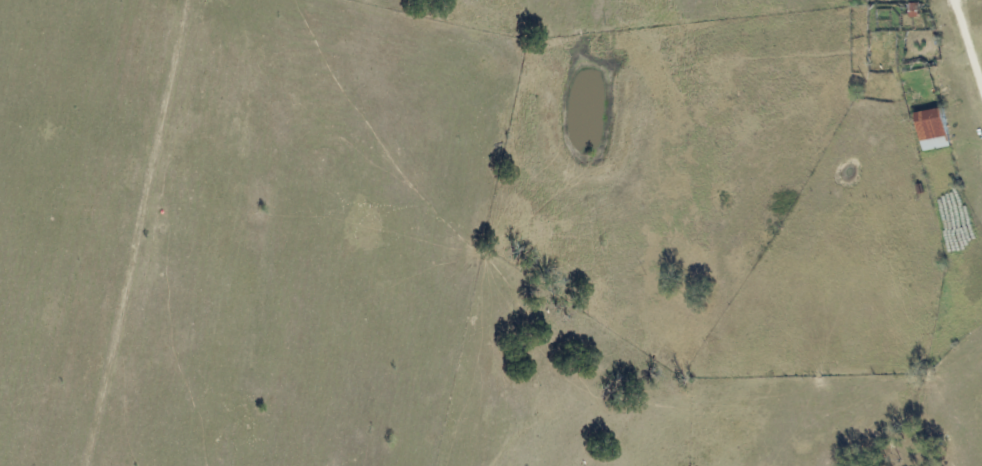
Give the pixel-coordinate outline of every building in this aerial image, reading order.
[(917,114),(924,152),(951,147),(944,109),(917,114)]
